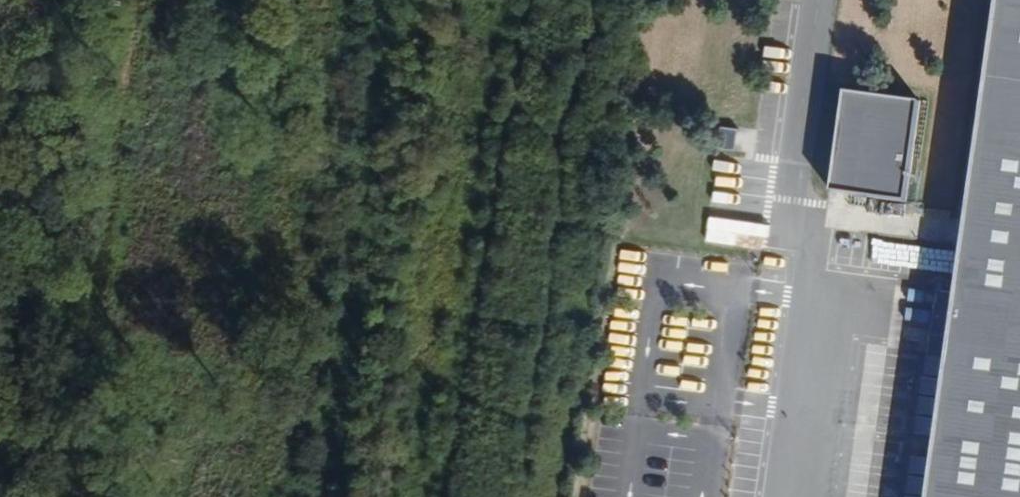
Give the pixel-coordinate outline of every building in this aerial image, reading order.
[(949,368),(938,446),(935,469),(931,496),(1019,496),(1019,0),(1000,0),(949,368)] [(845,90),(830,192),(906,202),(920,101),(845,90)] [(949,368),(927,357),(916,435),(938,446),(949,368)] [(912,458),(907,496),(931,496),(935,469),(912,458)]
